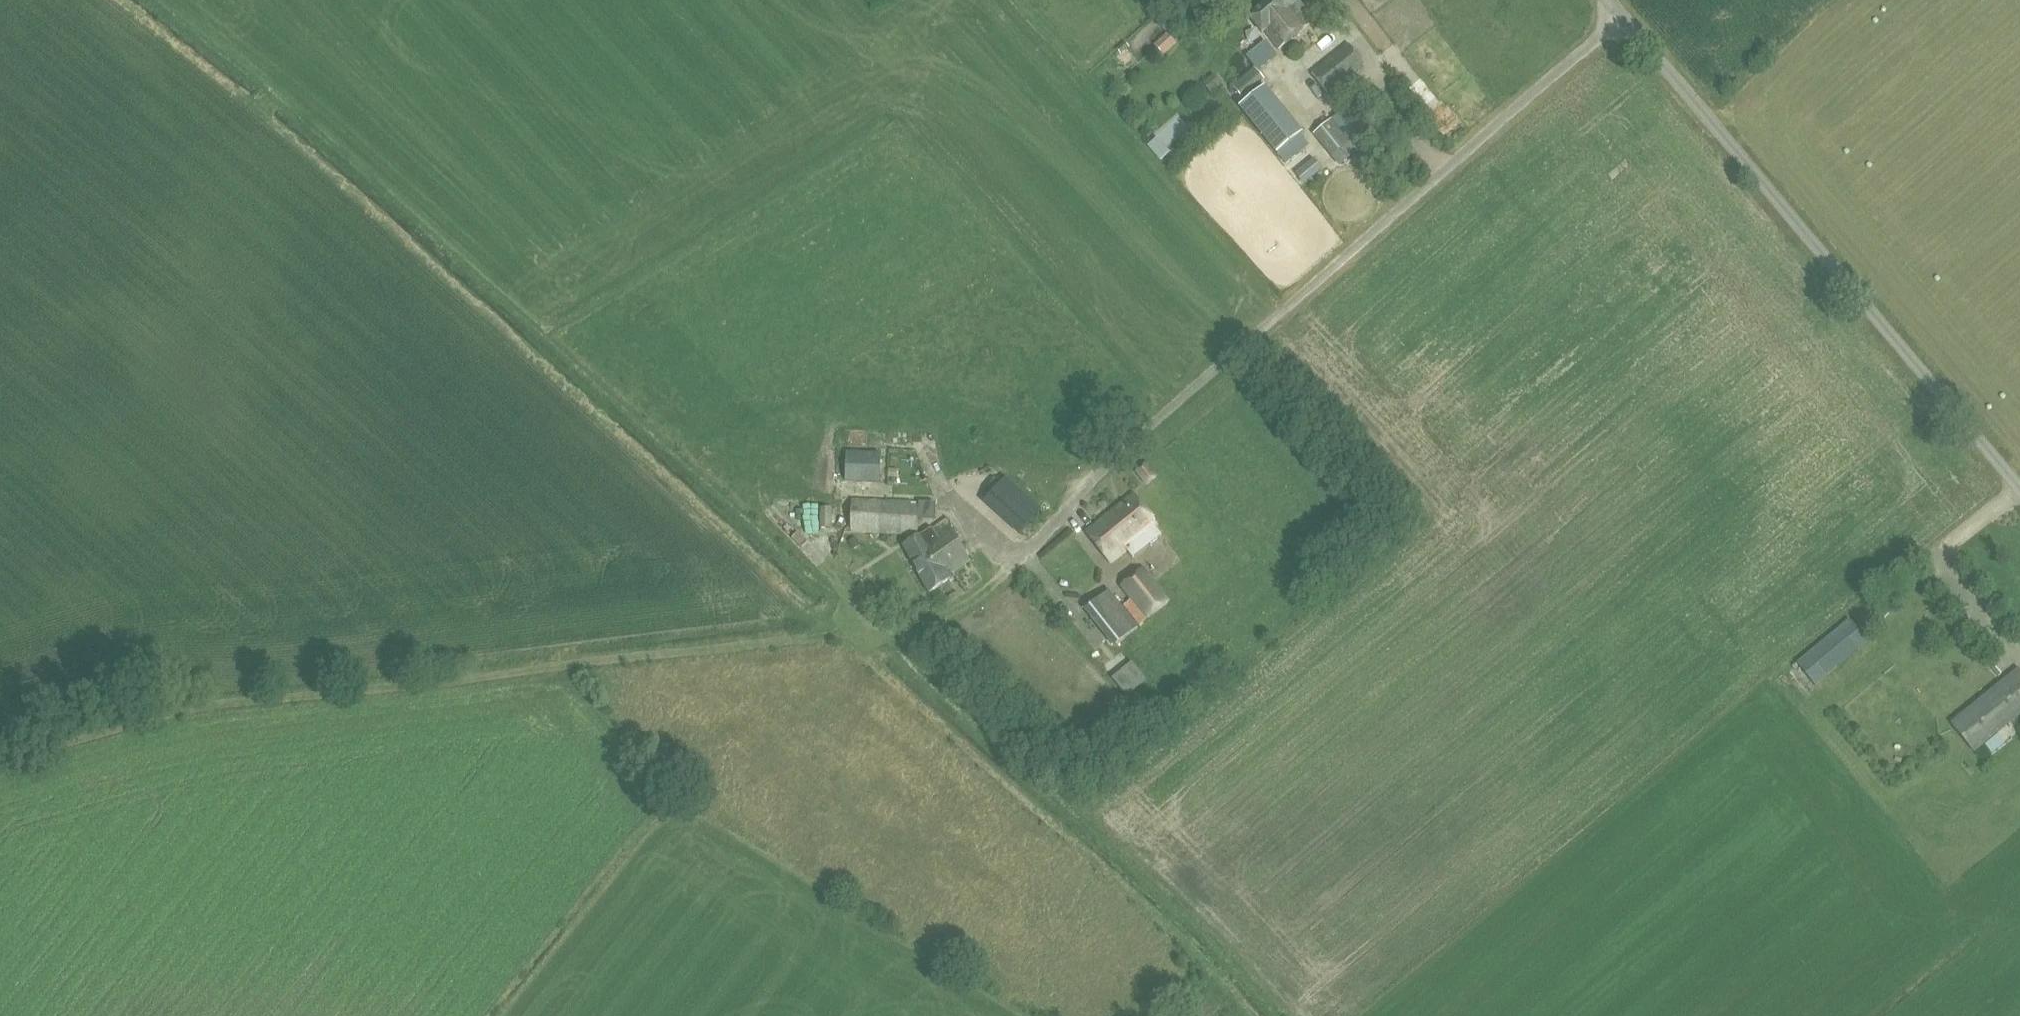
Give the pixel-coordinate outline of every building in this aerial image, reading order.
[(1280,49),(1311,22),(1296,3),(1299,0),(1269,0),(1250,16),(1263,32),(1265,31),(1280,49)] [(1160,13),(1154,18),(1167,33),(1173,27),(1160,13)] [(1167,33),(1154,45),(1164,56),(1177,44),(1167,33)] [(1125,43),(1117,49),(1122,54),(1130,48),(1125,43)] [(1313,74),(1328,94),(1366,64),(1350,44),(1313,74)] [(1266,66),(1280,55),(1273,45),(1258,56),(1266,66)] [(1234,86),(1243,97),(1266,79),(1257,67),(1234,86)] [(1215,77),(1204,85),(1210,93),(1221,84),(1215,77)] [(1266,87),(1240,107),(1278,154),(1303,134),(1266,87)] [(1317,134),(1335,154),(1350,141),(1333,121),(1317,134)] [(1314,159),(1306,165),(1314,175),(1322,169),(1314,159)] [(847,452),(846,481),(879,482),(880,453),(847,452)] [(1135,471),(1147,485),(1158,476),(1147,463),(1135,471)] [(889,469),(888,477),(896,477),(897,469),(889,469)] [(1013,507),(1020,499),(997,481),(981,501),(1019,531),(1029,519),(1013,507)] [(1084,533),(1110,566),(1124,554),(1159,526),(1134,494),(1099,522),(1084,533)] [(851,533),(919,536),(919,501),(853,499),(851,533)] [(821,529),(833,529),(833,508),(822,508),(821,529)] [(904,546),(930,592),(956,578),(952,571),(971,561),(948,520),(932,528),(933,530),(904,546)] [(1122,585),(1133,599),(1124,606),(1139,625),(1147,619),(1170,601),(1144,568),(1122,585)] [(1086,610),(1114,646),(1139,627),(1111,590),(1086,610)] [(1890,614),(1883,607),(1878,613),(1885,620),(1890,614)] [(1797,662),(1816,686),(1869,642),(1850,618),(1797,662)] [(1127,698),(1148,681),(1133,663),(1112,679),(1127,698)] [(1973,754),(2019,716),(2019,669),(2018,667),(1949,723),(1973,754)]
